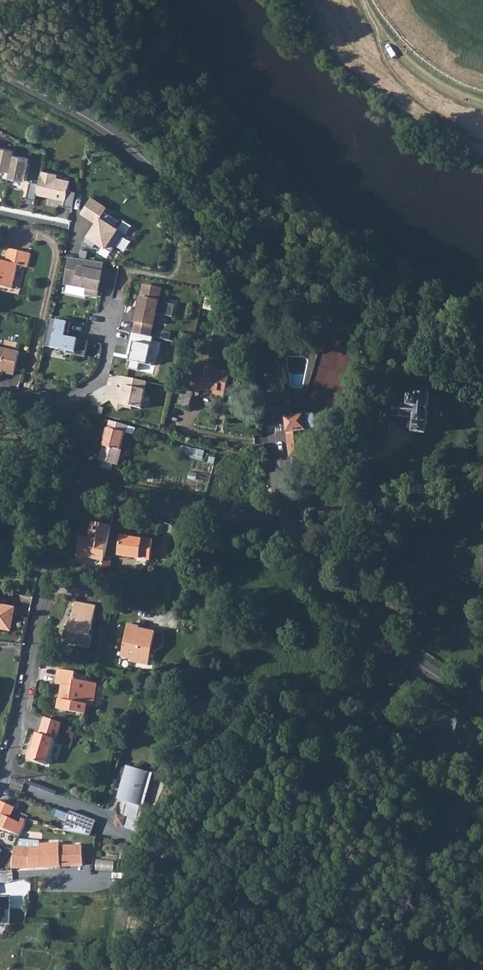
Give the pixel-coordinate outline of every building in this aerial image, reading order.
[(0,147),(0,169),(10,171),(14,154),(15,150),(0,147)] [(30,158),(14,154),(10,171),(9,177),(25,181),(30,158)] [(39,184),(38,191),(53,195),(52,198),(66,201),(65,206),(73,208),(77,192),(69,190),(71,181),(57,178),(58,174),(43,170),(39,184)] [(39,184),(31,182),(27,198),(36,200),(38,191),(39,184)] [(92,228),(83,242),(93,248),(97,242),(112,251),(125,232),(116,226),(119,221),(105,212),(108,208),(92,197),(82,213),(99,224),(95,230),(92,228)] [(11,289),(17,265),(28,267),(31,253),(9,248),(5,265),(0,264),(0,286),(11,289)] [(104,263),(71,258),(66,284),(88,289),(87,294),(98,296),(101,281),(99,281),(101,273),(102,273),(104,263)] [(163,290),(144,286),(140,308),(137,308),(134,322),(136,322),(134,334),(151,337),(153,326),(155,327),(157,315),(166,317),(169,304),(160,302),(163,290)] [(70,323),(50,318),(44,346),(67,351),(66,354),(85,357),(88,341),(64,336),(65,332),(68,333),(70,323)] [(134,334),(131,333),(126,356),(131,357),(128,369),(139,371),(140,364),(152,367),(155,355),(150,354),(154,338),(151,337),(134,334)] [(5,373),(4,374),(13,376),(18,353),(0,349),(0,372),(5,373)] [(205,366),(200,388),(225,394),(230,372),(205,366)] [(147,383),(121,377),(120,386),(124,387),(123,393),(120,392),(110,399),(118,412),(123,408),(131,410),(132,407),(141,409),(147,383)] [(183,385),(177,406),(188,409),(194,389),(183,385)] [(396,402),(394,415),(409,417),(409,426),(414,427),(414,431),(426,433),(427,424),(428,424),(431,394),(417,393),(417,397),(412,396),(410,398),(410,403),(396,402)] [(287,416),(286,416),(290,455),(304,453),(302,428),(316,427),(314,409),(303,410),(303,414),(287,416)] [(107,426),(100,450),(98,459),(114,464),(117,454),(124,432),(107,426)] [(304,477),(293,476),(294,482),(297,498),(304,498),(304,477)] [(75,556),(102,562),(110,526),(91,522),(87,541),(79,539),(75,556)] [(130,557),(149,559),(152,540),(120,535),(118,555),(119,555),(130,557)] [(130,557),(119,555),(119,560),(121,563),(127,564),(129,562),(130,557)] [(61,629),(58,642),(87,648),(89,635),(86,634),(92,605),(72,601),(66,630),(61,629)] [(10,630),(14,611),(0,608),(0,628),(10,630)] [(116,657),(124,659),(133,625),(124,623),(116,657)] [(133,625),(124,659),(127,659),(126,662),(143,666),(151,632),(135,628),(136,626),(133,625)] [(55,709),(68,712),(76,680),(72,680),(74,673),(57,670),(54,684),(62,685),(59,699),(58,699),(55,709)] [(76,680),(68,712),(83,715),(85,705),(89,706),(95,684),(76,680)] [(30,760),(46,765),(54,739),(56,740),(61,724),(45,717),(40,735),(37,734),(30,760)] [(424,740),(421,752),(458,761),(467,723),(450,719),(444,745),(424,740)] [(126,768),(117,799),(128,802),(123,819),(116,817),(114,824),(132,829),(148,774),(126,768)] [(42,801),(47,787),(28,780),(23,794),(42,801)] [(20,834),(25,820),(22,819),(20,823),(11,818),(15,808),(0,801),(0,828),(20,834)] [(78,833),(80,828),(80,824),(68,820),(65,829),(78,833)] [(29,851),(28,868),(71,867),(69,847),(58,847),(58,849),(59,854),(51,854),(48,855),(41,855),(40,852),(29,851)] [(6,848),(2,867),(12,868),(16,849),(6,848)] [(16,849),(12,868),(28,868),(29,851),(20,850),(16,849)] [(10,924),(10,897),(0,897),(0,924),(10,924)]
